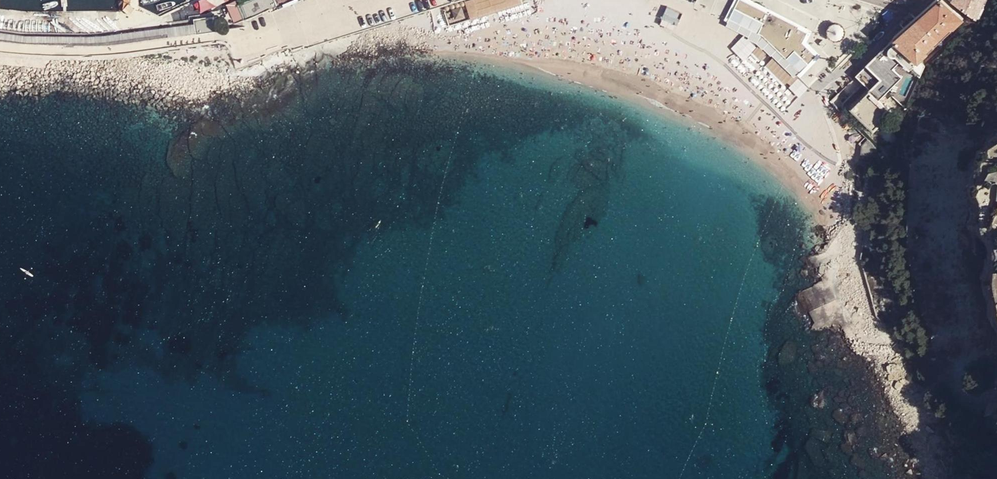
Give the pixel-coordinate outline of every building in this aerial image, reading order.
[(228,9),(237,5),(248,0),(237,0),(226,5),(228,9)] [(278,8),(274,0),(248,0),(237,5),(244,20),(270,8),(271,11),(278,8)] [(278,8),(293,3),(299,0),(274,0),(278,8)] [(464,1),(470,20),(522,4),(520,0),(468,0),(464,1)] [(741,0),(737,0),(726,22),(760,38),(802,79),(820,60),(807,47),(812,37),(741,0)] [(966,20),(946,0),(941,0),(897,38),(920,61),(921,62),(931,53),(929,51),(954,27),(956,29),(966,20)] [(976,20),(985,0),(953,0),(976,20)] [(234,23),(244,20),(237,5),(228,9),(234,23)] [(677,14),(664,9),(661,18),(674,23),(677,14)] [(921,79),(925,66),(921,62),(920,61),(897,38),(896,37),(877,57),(858,76),(865,83),(872,91),(880,100),(912,69),(921,79)] [(889,109),(884,104),(880,100),(872,91),(865,83),(853,95),(860,102),(882,125),(893,114),(889,109)] [(853,95),(840,108),(847,115),(853,109),(875,131),(882,125),(860,102),(853,95)] [(865,151),(865,157),(875,159),(881,154),(874,144),(865,151)]
